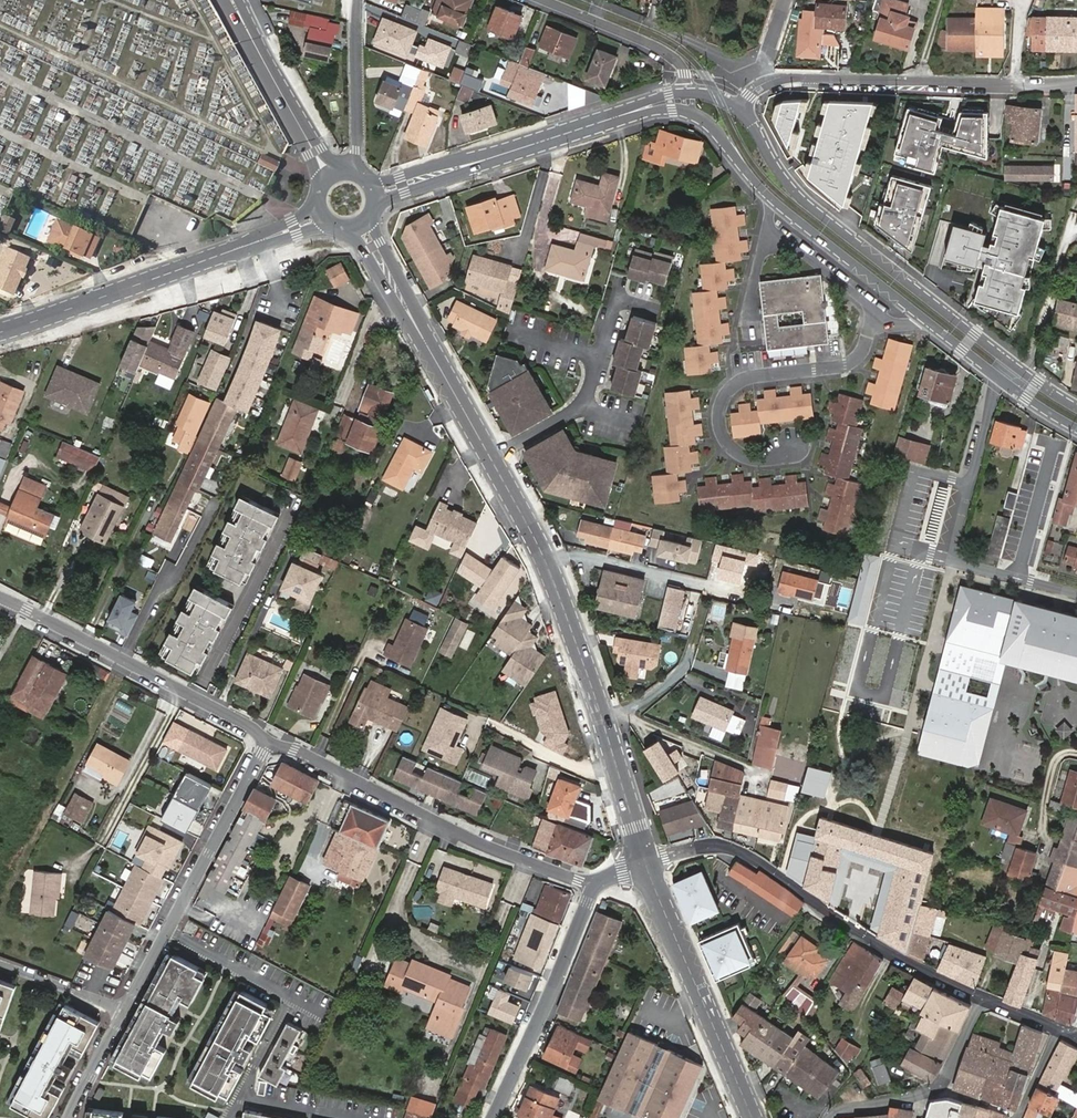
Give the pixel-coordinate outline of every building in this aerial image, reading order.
[(433,13),(462,25),(471,0),(438,0),(433,13)] [(882,20),(888,21),(894,0),(880,0),(874,18),(882,20)] [(834,27),(844,28),(845,16),(848,16),(849,3),(846,3),(846,6),(817,4),(817,12),(804,12),(803,20),(801,20),(801,27),(798,26),(797,57),(819,58),(820,43),(822,28),(818,28),(819,26),(834,27)] [(402,15),(417,21),(421,10),(406,5),(402,15)] [(417,21),(416,22),(424,25),(430,11),(422,7),(421,10),(417,21)] [(498,7),(490,28),(514,37),(521,16),(498,7)] [(1003,10),(978,9),(977,19),(1003,20),(1003,10)] [(882,20),(877,37),(909,47),(916,22),(892,15),(889,22),(888,21),(882,20)] [(1032,50),(1047,50),(1048,18),(1033,18),(1032,50)] [(1047,50),(1076,50),(1076,19),(1048,18),(1047,50)] [(384,19),(375,41),(407,53),(415,32),(384,19)] [(975,49),(977,19),(949,19),(949,31),(942,31),(939,40),(939,49),(975,49)] [(1003,20),(977,19),(975,49),(1002,49),(1003,20)] [(332,51),(333,46),(336,34),(339,34),(340,26),(330,24),(329,31),(324,30),(325,23),(307,20),(307,25),(307,27),(314,29),(308,59),(330,62),(331,61),(332,51)] [(548,27),(540,46),(569,57),(576,38),(548,27)] [(825,28),(822,28),(820,43),(839,44),(834,35),(824,34),(825,28)] [(453,47),(425,36),(416,57),(445,68),(453,47)] [(462,52),(471,56),(475,45),(459,39),(457,44),(464,47),(462,52)] [(521,63),(528,66),(534,49),(527,46),(521,63)] [(587,79),(604,86),(616,58),(598,51),(587,79)] [(509,58),(506,67),(540,81),(544,72),(528,66),(521,63),(509,58)] [(420,69),(405,63),(401,74),(416,80),(417,77),(420,69)] [(500,81),(512,86),(509,93),(532,102),(540,81),(506,67),(500,81)] [(428,72),(420,69),(417,77),(425,80),(428,72)] [(471,89),(473,89),(476,78),(464,73),(463,77),(460,84),(461,85),(471,89)] [(455,74),(453,81),(460,84),(463,77),(455,74)] [(400,87),(402,83),(388,77),(386,82),(400,87)] [(393,107),(404,111),(404,109),(413,87),(402,83),(400,87),(386,82),(385,81),(377,101),(393,108),(393,107)] [(426,87),(415,83),(413,87),(404,109),(415,113),(406,136),(418,141),(419,139),(428,142),(438,115),(436,114),(436,111),(426,106),(430,98),(423,95),(426,87)] [(461,85),(457,97),(466,101),(471,89),(461,85)] [(810,91),(785,91),(771,130),(787,161),(810,91)] [(882,94),(837,92),(806,186),(845,217),(882,94)] [(463,115),(468,131),(495,122),(490,105),(463,115)] [(943,115),(909,105),(895,151),(908,155),(906,162),(936,171),(944,143),(988,155),(987,109),(961,109),(955,130),(940,126),(943,115)] [(1013,121),(1012,139),(1037,142),(1041,109),(1007,105),(1007,120),(1013,121)] [(662,151),(698,161),(703,142),(660,130),(656,145),(664,147),(662,151)] [(276,172),(281,163),(262,154),(258,164),(276,172)] [(1004,167),(1004,179),(1052,179),(1052,167),(1004,167)] [(932,184),(893,173),(885,201),(882,200),(876,222),(914,249),(932,184)] [(579,180),(573,199),(589,204),(587,212),(606,218),(617,178),(605,174),(602,187),(579,180)] [(511,198),(504,200),(509,217),(517,215),(511,198)] [(481,207),(467,211),(474,233),(500,226),(501,227),(511,225),(504,200),(494,203),(493,201),(481,205),(481,207)] [(986,231),(955,223),(946,256),(977,265),(978,260),(986,263),(985,267),(984,271),(987,272),(984,282),(980,281),(975,299),(988,302),(987,308),(1009,326),(1014,310),(1019,311),(1027,284),(1023,283),(1031,254),(1034,255),(1045,218),(1001,205),(994,231),(999,233),(996,242),(991,241),(990,244),(983,242),(986,231)] [(715,208),(716,222),(745,218),(744,214),(736,214),(735,206),(715,208)] [(425,214),(405,225),(402,237),(429,288),(442,281),(449,258),(446,254),(442,256),(425,224),(429,222),(425,214)] [(14,219),(6,216),(0,228),(0,231),(7,234),(14,219)] [(716,222),(718,234),(738,232),(737,225),(746,223),(745,218),(716,222)] [(57,226),(49,244),(79,258),(80,257),(88,262),(97,244),(57,226)] [(605,238),(582,231),(579,239),(603,246),(605,238)] [(718,234),(719,248),(748,244),(747,238),(739,239),(738,232),(718,234)] [(546,267),(584,278),(593,246),(578,242),(575,251),(553,245),(546,267)] [(721,261),(725,261),(740,259),(741,258),(741,251),(748,250),(748,248),(748,244),(719,248),(721,261)] [(631,259),(634,248),(627,246),(624,257),(631,259)] [(653,254),(634,248),(631,259),(626,275),(645,281),(646,278),(665,283),(672,256),(654,251),(653,254)] [(0,282),(0,292),(18,300),(35,262),(13,252),(0,282)] [(510,265),(473,255),(466,280),(503,291),(505,284),(510,265)] [(332,287),(348,280),(341,261),(325,268),(332,287)] [(704,263),(705,276),(734,273),(733,268),(726,268),(725,261),(721,261),(717,261),(704,263)] [(707,290),(717,289),(728,287),(727,279),(735,278),(734,273),(705,276),(707,290)] [(820,274),(806,276),(807,282),(761,287),(767,349),(808,344),(807,337),(827,334),(820,274)] [(760,281),(761,287),(807,282),(806,276),(760,281)] [(516,287),(505,284),(503,291),(497,311),(499,312),(503,298),(512,301),(516,287)] [(698,305),(725,301),(725,296),(717,297),(717,289),(707,290),(703,291),(696,292),(698,305)] [(503,298),(499,312),(508,316),(512,301),(503,298)] [(1054,323),(1076,328),(1076,303),(1059,299),(1054,323)] [(330,341),(325,340),(330,328),(335,330),(342,333),(344,330),(350,332),(357,316),(320,301),(316,312),(324,315),(320,324),(317,323),(316,326),(313,325),(300,355),(313,360),(318,349),(325,352),(330,341)] [(698,305),(699,318),(720,315),(719,308),(726,307),(725,301),(698,305)] [(455,324),(463,307),(456,303),(448,320),(455,324)] [(211,321),(215,313),(202,307),(198,316),(211,321)] [(494,322),(463,307),(455,324),(453,327),(463,332),(469,335),(485,343),(494,322)] [(227,315),(216,310),(215,313),(211,321),(206,334),(226,343),(237,316),(228,312),(227,315)] [(312,321),(317,323),(320,324),(324,315),(316,312),(312,321)] [(655,323),(632,315),(625,339),(619,338),(612,362),(617,364),(610,388),(633,395),(640,371),(635,370),(642,345),(648,347),(655,323)] [(699,318),(700,331),(729,328),(728,323),(720,323),(720,315),(699,318)] [(171,347),(151,338),(149,342),(140,363),(161,371),(175,377),(189,345),(188,345),(195,328),(179,322),(173,338),(175,339),(171,347)] [(220,397),(201,439),(218,447),(237,405),(250,411),(284,331),(262,322),(227,400),(220,397)] [(146,324),(143,334),(151,337),(154,326),(146,324)] [(330,328),(325,340),(330,341),(335,330),(330,328)] [(702,344),(710,344),(722,342),(722,334),(729,333),(729,328),(700,331),(702,344)] [(807,337),(808,344),(828,342),(827,334),(807,337)] [(149,342),(133,336),(122,364),(138,370),(140,363),(149,342)] [(905,356),(909,357),(912,346),(889,339),(885,350),(905,356)] [(690,359),(718,356),(717,351),(711,352),(710,344),(702,344),(698,345),(689,346),(690,359)] [(769,357),(807,352),(806,345),(768,350),(769,357)] [(218,347),(211,361),(205,375),(220,381),(233,353),(218,347)] [(519,353),(499,347),(489,381),(511,424),(518,420),(519,423),(545,409),(544,407),(550,403),(526,357),(522,359),(519,353)] [(905,356),(885,350),(883,360),(876,358),(874,363),(901,370),(905,356)] [(690,359),(691,373),(712,370),(712,361),(718,361),(718,356),(690,359)] [(898,381),(901,370),(874,363),(873,367),(880,369),(878,376),(898,381)] [(89,413),(102,382),(60,365),(47,395),(89,413)] [(131,379),(135,372),(122,366),(119,374),(131,379)] [(949,400),(956,375),(929,368),(922,393),(949,400)] [(175,377),(161,371),(159,377),(173,383),(175,377)] [(894,394),(898,381),(878,376),(876,383),(869,382),(867,387),(894,394)] [(4,383),(0,391),(0,429),(4,431),(8,422),(10,423),(24,392),(4,383)] [(372,384),(370,390),(381,394),(383,388),(372,384)] [(785,395),(787,416),(801,415),(797,387),(791,388),(791,394),(785,395)] [(797,387),(801,415),(813,414),(811,393),(805,393),(804,387),(797,387)] [(891,408),(894,394),(867,387),(866,391),(873,394),(871,402),(891,408)] [(381,394),(370,390),(359,417),(348,414),(337,442),(349,447),(351,442),(375,450),(385,426),(383,425),(395,392),(383,388),(381,394)] [(771,390),(775,418),(787,416),(785,395),(778,396),(777,389),(771,390)] [(669,392),(671,405),(699,402),(698,396),(691,397),(689,390),(669,392)] [(758,398),(759,408),(761,419),(775,418),(771,390),(764,390),(764,397),(758,398)] [(855,412),(859,399),(839,393),(837,402),(830,400),(829,405),(855,412)] [(922,393),(920,399),(947,407),(949,400),(922,393)] [(192,428),(185,443),(182,448),(190,451),(210,405),(195,398),(183,424),(192,428)] [(319,410),(297,400),(279,444),(301,454),(314,422),(319,410)] [(671,405),(672,419),(693,416),(692,409),(700,407),(699,402),(671,405)] [(751,402),(745,403),(748,430),(762,429),(761,423),(761,419),(759,408),(752,409),(751,402)] [(748,430),(745,403),(739,404),(739,410),(733,411),(735,432),(748,430)] [(852,425),(855,412),(829,405),(828,410),(834,412),(832,419),(839,421),(852,425)] [(672,419),(674,432),(702,428),(701,422),(694,423),(693,416),(672,419)] [(855,426),(852,425),(839,421),(837,429),(830,427),(828,432),(855,440),(858,427),(855,426)] [(998,421),(994,439),(1002,442),(1001,445),(1000,448),(1001,450),(1002,452),(1005,454),(1007,454),(1010,453),(1012,451),(1014,445),(1021,447),(1026,431),(1019,429),(1019,426),(998,421)] [(176,439),(185,443),(192,428),(183,424),(176,439)] [(605,501),(616,461),(605,458),(605,455),(573,446),(563,428),(557,431),(556,428),(529,443),(531,445),(525,448),(543,483),(605,501)] [(675,445),(689,443),(696,442),(695,435),(703,434),(702,428),(674,432),(675,445)] [(855,440),(828,432),(827,437),(833,439),(831,448),(851,453),(855,440)] [(920,454),(923,444),(901,437),(897,453),(924,461),(926,455),(920,454)] [(7,457),(12,443),(0,438),(0,454),(7,457)] [(401,485),(409,473),(421,446),(410,438),(385,474),(401,485)] [(218,447),(201,439),(159,532),(174,539),(218,447)] [(57,455),(93,471),(99,457),(64,441),(57,455)] [(669,446),(670,459),(698,456),(697,450),(690,451),(689,443),(675,445),(671,446),(669,446)] [(928,445),(923,444),(920,454),(926,455),(928,445)] [(421,446),(409,473),(413,467),(418,470),(431,452),(421,446)] [(851,453),(831,448),(829,455),(822,453),(821,459),(847,466),(851,453)] [(1076,454),(1063,498),(1059,497),(1053,520),(1062,522),(1064,512),(1071,513),(1074,502),(1076,503),(1076,454)] [(287,455),(279,475),(294,480),(302,461),(287,455)] [(672,473),(677,472),(692,471),(691,463),(698,461),(698,456),(670,459),(672,473)] [(844,478),(847,466),(821,459),(819,464),(826,466),(824,472),(838,477),(844,478)] [(658,489),(686,486),(685,479),(678,479),(677,472),(672,473),(667,473),(656,475),(658,489)] [(754,500),(752,487),(751,480),(744,481),(743,474),(737,475),(741,501),(754,500)] [(728,503),(741,501),(737,475),(732,475),(732,482),(725,483),(728,503)] [(795,503),(808,502),(805,481),(797,482),(796,475),(791,476),(795,503)] [(8,521),(47,537),(55,519),(38,511),(48,486),(27,476),(15,506),(11,515),(8,521)] [(782,504),(795,503),(791,476),(786,476),(786,483),(779,484),(782,504)] [(714,504),(711,477),(707,478),(707,485),(698,486),(700,506),(714,504)] [(728,503),(725,483),(717,484),(716,477),(711,477),(714,504),(728,503)] [(848,479),(844,478),(838,477),(837,484),(828,482),(827,487),(854,495),(857,482),(848,479)] [(755,507),(768,506),(765,478),(759,479),(760,486),(752,487),(754,500),(754,504),(755,507)] [(768,506),(782,504),(779,484),(771,485),(770,478),(765,478),(768,506)] [(862,484),(857,482),(854,495),(858,496),(862,484)] [(130,498),(104,485),(84,529),(109,542),(130,498)] [(658,489),(659,501),(679,499),(679,491),(686,490),(686,486),(658,489)] [(854,495),(827,487),(825,492),(833,495),(830,503),(850,509),(854,495)] [(1012,509),(1016,493),(1008,491),(1004,507),(1005,507),(1012,509)] [(245,582),(280,514),(244,495),(209,563),(245,582)] [(858,496),(854,495),(850,509),(854,510),(858,496)] [(470,543),(481,520),(465,512),(457,508),(451,506),(453,501),(445,498),(430,529),(440,533),(441,529),(470,543)] [(11,515),(15,506),(1,500),(0,502),(0,511),(11,515)] [(846,520),(850,509),(830,503),(828,510),(821,508),(820,513),(846,520)] [(1007,527),(1012,509),(1005,507),(1000,525),(1007,527)] [(1039,508),(1037,516),(1050,519),(1052,511),(1039,508)] [(843,533),(846,520),(820,513),(819,518),(825,520),(823,527),(843,533)] [(583,519),(579,534),(588,537),(587,541),(632,552),(633,549),(641,551),(645,535),(583,519)] [(851,522),(846,520),(843,533),(847,535),(851,522)] [(462,587),(467,576),(483,587),(478,596),(497,608),(523,569),(496,549),(503,535),(483,523),(455,582),(462,587)] [(663,529),(652,526),(649,541),(659,544),(657,549),(665,551),(664,553),(694,561),(699,538),(687,535),(685,543),(684,546),(679,544),(680,542),(661,537),(663,529)] [(1052,539),(1048,538),(1044,553),(1048,554),(1052,539)] [(322,561),(326,553),(309,546),(305,556),(321,563),(322,561)] [(721,557),(724,548),(716,546),(713,555),(721,557)] [(1069,546),(1064,561),(1076,566),(1076,548),(1069,546)] [(341,559),(326,553),(322,561),(338,567),(341,559)] [(746,559),(723,554),(718,578),(740,583),(746,559)] [(325,573),(297,561),(287,586),(304,594),(300,604),(310,608),(325,573)] [(598,605),(635,615),(644,580),(606,570),(598,605)] [(822,598),(826,582),(785,571),(780,590),(814,599),(815,597),(822,598)] [(1036,603),(1028,601),(1016,598),(961,584),(955,606),(954,609),(953,612),(946,639),(945,646),(942,654),(935,684),(934,687),(933,692),(925,720),(924,724),(922,731),(918,747),(973,761),(1001,653),(1053,666),(1076,673),(1076,614),(1036,603)] [(200,672),(234,604),(196,585),(163,653),(200,672)] [(683,589),(668,585),(659,625),(674,629),(683,589)] [(304,594),(287,586),(283,597),(300,604),(304,594)] [(108,618),(123,625),(135,600),(120,593),(108,618)] [(516,600),(494,631),(500,636),(497,641),(514,653),(529,631),(533,625),(529,622),(521,616),(520,611),(524,605),(520,594),(516,600)] [(524,605),(520,611),(521,616),(529,622),(524,605)] [(123,627),(130,630),(137,614),(130,612),(123,627)] [(453,658),(458,646),(468,625),(457,618),(440,651),(453,658)] [(382,655),(392,659),(409,621),(406,620),(393,648),(387,645),(382,655)] [(409,621),(392,659),(408,667),(427,630),(409,621)] [(732,634),(735,635),(727,669),(729,670),(728,677),(744,681),(757,627),(735,622),(732,634)] [(537,636),(529,631),(514,653),(504,668),(528,684),(546,656),(537,650),(535,653),(532,650),(530,650),(529,647),(531,645),(537,636)] [(655,645),(612,634),(610,643),(614,644),(611,656),(614,660),(620,661),(617,673),(628,676),(631,665),(644,668),(651,663),(655,645)] [(720,651),(718,667),(725,667),(727,652),(720,651)] [(272,697),(285,668),(251,652),(238,680),(272,697)] [(11,699),(43,715),(68,670),(34,654),(11,699)] [(91,658),(88,665),(100,671),(104,664),(91,658)] [(289,706),(305,714),(319,681),(303,674),(289,706)] [(319,681),(305,714),(313,717),(327,685),(319,681)] [(368,692),(364,690),(351,720),(364,726),(367,718),(386,726),(396,703),(384,698),(388,690),(371,684),(368,692)] [(555,689),(535,696),(537,700),(531,702),(535,713),(537,712),(543,730),(549,733),(545,743),(563,752),(568,742),(564,741),(567,734),(566,733),(567,730),(555,689)] [(733,713),(734,710),(702,697),(694,716),(733,732),(740,717),(733,713)] [(411,709),(396,703),(386,726),(400,732),(411,709)] [(469,719),(444,707),(435,725),(439,727),(433,739),(438,751),(451,757),(449,760),(457,764),(464,749),(457,745),(469,719)] [(757,723),(760,724),(765,725),(767,717),(758,715),(757,723)] [(756,743),(751,762),(760,765),(766,745),(770,726),(765,725),(760,724),(756,743)] [(433,739),(439,727),(435,725),(425,748),(449,760),(451,757),(438,751),(433,739)] [(25,738),(34,744),(41,732),(32,726),(25,738)] [(218,766),(228,746),(190,726),(179,746),(218,766)] [(722,739),(724,731),(712,726),(709,735),(722,739)] [(760,765),(770,767),(775,747),(779,728),(770,726),(766,745),(760,765)] [(98,741),(87,762),(102,770),(105,772),(103,775),(117,782),(130,758),(98,741)] [(487,762),(485,765),(504,773),(498,784),(529,798),(533,788),(530,787),(538,770),(529,767),(527,767),(524,773),(518,771),(521,764),(522,760),(521,757),(494,745),(490,753),(487,760),(487,762)] [(487,760),(490,753),(485,751),(481,760),(487,762),(487,760)] [(404,755),(395,776),(480,813),(489,792),(475,786),(472,793),(460,789),(464,781),(429,766),(425,773),(415,768),(418,761),(404,755)] [(719,826),(733,829),(740,795),(745,774),(743,771),(717,760),(710,789),(725,792),(719,826)] [(307,800),(318,778),(285,761),(274,783),(307,800)] [(87,762),(85,767),(102,777),(103,775),(105,772),(102,770),(87,762)] [(521,764),(518,771),(524,773),(527,767),(521,764)] [(804,781),(825,787),(829,770),(809,765),(804,781)] [(189,829),(213,782),(188,769),(164,816),(189,829)] [(1060,802),(1076,808),(1076,771),(1070,769),(1060,802)] [(581,785),(562,776),(551,805),(592,821),(593,803),(577,797),(581,785)] [(768,795),(785,801),(790,785),(773,780),(768,795)] [(823,796),(825,787),(804,781),(802,790),(823,796)] [(266,819),(277,798),(268,793),(256,786),(245,808),(266,819)] [(86,799),(76,794),(66,812),(77,817),(86,799)] [(733,829),(757,834),(765,801),(740,795),(733,829)] [(333,824),(341,827),(353,802),(344,798),(333,824)] [(992,798),(983,823),(1018,835),(1027,811),(992,798)] [(694,828),(706,822),(691,799),(662,812),(672,834),(692,825),(694,828)] [(765,801),(757,834),(781,839),(788,806),(765,801)] [(341,827),(378,845),(391,819),(363,806),(353,802),(341,827)] [(208,879),(230,891),(266,819),(245,808),(208,879)] [(876,856),(881,836),(804,811),(787,868),(832,889),(843,845),(876,856)] [(586,861),(596,835),(574,827),(546,817),(535,844),(586,861)] [(1070,818),(1060,848),(1076,854),(1076,821),(1070,818)] [(171,865),(184,839),(154,824),(150,832),(148,831),(139,849),(151,855),(146,865),(139,862),(115,909),(112,907),(89,954),(117,965),(139,920),(143,922),(151,905),(147,904),(154,890),(158,892),(166,875),(160,873),(166,862),(171,865)] [(360,887),(378,845),(341,827),(333,824),(317,857),(342,869),(339,877),(360,887)] [(933,852),(881,836),(876,856),(897,863),(890,890),(905,894),(908,883),(926,886),(933,852)] [(963,841),(960,840),(955,856),(962,858),(964,850),(961,849),(963,841)] [(1031,871),(1037,853),(1007,844),(1003,858),(1007,860),(1014,862),(1010,874),(1028,880),(1031,871)] [(1055,863),(1060,848),(1054,846),(1049,861),(1055,863)] [(1060,848),(1055,863),(1047,886),(1057,890),(1066,863),(1076,866),(1076,854),(1060,848)] [(728,872),(765,896),(766,897),(779,906),(782,908),(794,915),(803,903),(782,886),(760,870),(757,873),(736,860),(731,868),(728,872)] [(1007,860),(1003,872),(1010,874),(1014,862),(1007,860)] [(494,882),(447,862),(438,885),(443,887),(455,893),(485,905),(494,882)] [(1057,890),(1076,897),(1076,866),(1066,863),(1057,890)] [(701,869),(670,882),(688,924),(719,911),(713,898),(701,869)] [(56,915),(58,896),(59,881),(62,881),(63,872),(38,870),(33,913),(56,915)] [(1031,871),(1028,880),(1037,883),(1039,874),(1031,871)] [(264,930),(273,934),(276,930),(272,928),(276,918),(285,923),(283,927),(288,929),(311,884),(303,879),(291,874),(264,930)] [(561,877),(560,876),(557,886),(570,891),(574,881),(561,877)] [(546,882),(537,913),(561,923),(573,892),(570,891),(557,886),(546,882)] [(921,904),(926,886),(908,883),(905,894),(890,890),(888,898),(878,936),(906,953),(914,928),(921,904)] [(1047,886),(1040,903),(1057,909),(1065,911),(1076,915),(1076,897),(1057,890),(1047,886)] [(455,893),(443,887),(440,895),(452,900),(455,893)] [(947,911),(921,904),(914,928),(931,935),(937,914),(946,916),(947,911)] [(1057,909),(1043,904),(1040,914),(1054,919),(1057,909)] [(621,922),(597,911),(566,987),(557,1009),(559,1010),(579,1019),(621,922)] [(1065,911),(1061,928),(1073,931),(1074,929),(1076,916),(1076,915),(1065,911)] [(537,913),(533,912),(517,956),(542,967),(561,923),(537,913)] [(738,922),(699,939),(716,979),(755,963),(738,922)] [(1018,961),(1021,953),(1030,931),(996,923),(986,947),(1000,954),(1018,961)] [(923,962),(931,935),(914,928),(906,953),(923,962)] [(791,958),(813,974),(815,975),(826,959),(815,951),(817,948),(802,937),(789,957),(791,958)] [(790,940),(788,939),(778,952),(781,954),(790,940)] [(852,961),(874,974),(883,960),(853,941),(845,956),(852,961)] [(939,970),(976,986),(986,957),(952,944),(939,970)] [(1029,955),(1021,953),(1018,961),(1035,967),(1042,949),(1032,947),(1029,955)] [(212,970),(172,949),(113,1057),(153,1079),(170,1046),(161,1041),(164,1035),(170,1025),(178,1030),(186,1017),(177,1012),(181,1005),(186,996),(195,1001),(212,970)] [(1065,968),(1068,953),(1056,951),(1053,966),(1065,968)] [(853,1010),(865,990),(843,976),(852,961),(845,956),(830,981),(846,992),(840,1002),(853,1010)] [(799,972),(805,976),(810,980),(813,974),(791,958),(787,963),(799,972)] [(865,990),(874,974),(852,961),(843,976),(865,990)] [(1035,967),(1018,961),(1004,998),(1021,1004),(1035,967)] [(402,986),(401,990),(437,1005),(427,1028),(450,1038),(463,1008),(460,1007),(466,992),(447,984),(449,980),(413,964),(411,968),(397,962),(389,980),(402,986)] [(513,964),(506,979),(528,988),(534,973),(513,964)] [(1053,966),(1043,1013),(1056,1018),(1061,992),(1065,968),(1053,966)] [(1076,997),(1076,970),(1065,968),(1061,992),(1076,997)] [(799,972),(783,994),(785,997),(794,987),(814,1000),(816,997),(799,986),(805,976),(799,972)] [(0,977),(0,1029),(1,1029),(18,984),(0,977)] [(923,1007),(934,988),(914,977),(904,995),(923,1007)] [(398,996),(401,990),(402,986),(389,980),(385,990),(398,996)] [(280,1004),(240,984),(208,1046),(191,1078),(231,1098),(247,1067),(238,1062),(242,1054),(250,1058),(257,1043),(250,1039),(254,1031),(263,1036),(280,1004)] [(511,992),(500,987),(489,1012),(513,1023),(520,1006),(507,1000),(511,992)] [(785,997),(803,1017),(814,1000),(794,987),(785,997)] [(887,1000),(897,1006),(903,994),(894,988),(887,1000)] [(941,1021),(959,1029),(970,1006),(934,988),(923,1007),(911,1029),(910,1028),(905,1036),(913,1041),(919,1030),(923,1033),(924,1032),(933,1036),(941,1021)] [(744,1001),(758,1006),(761,997),(748,992),(744,1001)] [(1068,1023),(1074,1019),(1076,1009),(1076,997),(1061,992),(1056,1018),(1068,1023)] [(62,1000),(8,1100),(43,1117),(49,1117),(66,1086),(55,1081),(58,1076),(60,1072),(69,1077),(76,1063),(67,1058),(69,1054),(71,1050),(82,1056),(101,1021),(62,1000)] [(895,1009),(897,1006),(887,1000),(885,1004),(895,1009)] [(608,1002),(605,1010),(628,1020),(631,1012),(608,1002)] [(743,1002),(733,1015),(741,1023),(738,1027),(747,1037),(742,1044),(785,1074),(805,1045),(743,1002)] [(579,1019),(559,1010),(555,1020),(562,1023),(564,1021),(576,1026),(579,1019)] [(305,1024),(291,1017),(263,1070),(282,1080),(290,1065),(285,1062),(305,1024)] [(910,1045),(902,1062),(931,1079),(941,1064),(959,1029),(941,1021),(933,1036),(924,1032),(923,1033),(915,1048),(910,1045)] [(590,1038),(580,1033),(559,1024),(550,1043),(554,1045),(547,1058),(565,1066),(575,1044),(585,1049),(590,1038)] [(835,1041),(843,1028),(836,1024),(828,1037),(835,1041)] [(998,1047),(999,1042),(973,1033),(961,1067),(987,1075),(1006,1082),(1011,1067),(1028,1073),(1041,1033),(1023,1025),(1013,1052),(998,1047)] [(472,1105),(480,1086),(486,1071),(493,1073),(508,1034),(487,1026),(484,1032),(489,1034),(477,1063),(472,1062),(456,1099),(472,1105)] [(702,1066),(637,1035),(638,1032),(635,1030),(634,1033),(631,1031),(598,1103),(601,1104),(603,1105),(605,1100),(608,1101),(644,1117),(678,1117),(702,1066)] [(848,1063),(858,1048),(843,1039),(836,1050),(848,1063)] [(1039,1086),(1059,1096),(1071,1103),(1074,1096),(1058,1086),(1076,1049),(1060,1041),(1039,1086)] [(554,1045),(550,1043),(544,1057),(547,1058),(554,1045)] [(839,1073),(805,1045),(785,1074),(818,1098),(839,1073)] [(884,1063),(882,1057),(876,1060),(877,1065),(884,1063)] [(884,1063),(877,1065),(872,1066),(879,1084),(890,1081),(884,1063)] [(987,1075),(961,1067),(954,1087),(980,1096),(987,1075)] [(1022,1090),(1028,1073),(1011,1067),(1006,1082),(1005,1084),(1022,1090)] [(860,1068),(853,1072),(861,1085),(868,1081),(860,1068)] [(486,1071),(480,1086),(487,1089),(493,1073),(486,1071)] [(559,1075),(554,1088),(569,1095),(575,1082),(559,1075)] [(1015,1108),(1022,1090),(1005,1084),(1006,1082),(987,1075),(980,1096),(1015,1108)] [(258,1080),(255,1092),(264,1094),(266,1081),(258,1080)] [(552,1095),(531,1085),(527,1094),(531,1095),(522,1115),(521,1117),(550,1117),(559,1097),(552,1095)] [(1039,1086),(1030,1104),(1050,1113),(1059,1096),(1039,1086)] [(531,1095),(527,1094),(518,1114),(522,1115),(531,1095)] [(418,1111),(433,1115),(439,1102),(423,1098),(418,1111)] [(962,1102),(949,1098),(935,1100),(929,1116),(936,1117),(957,1117),(962,1102)] [(929,1116),(935,1100),(931,1100),(927,1115),(929,1116)] [(978,1107),(962,1102),(957,1117),(975,1117),(978,1107)] [(598,1103),(591,1117),(595,1117),(601,1104),(598,1103)] [(89,1117),(125,1117),(126,1110),(90,1106),(89,1117)] [(245,1117),(298,1117),(247,1107),(245,1117)] [(913,1110),(896,1107),(889,1112),(888,1117),(911,1117),(913,1110)] [(1007,1115),(978,1107),(975,1117),(1006,1117),(1007,1115)] [(1028,1107),(1024,1117),(1027,1117),(1037,1117),(1039,1112),(1028,1107)]
